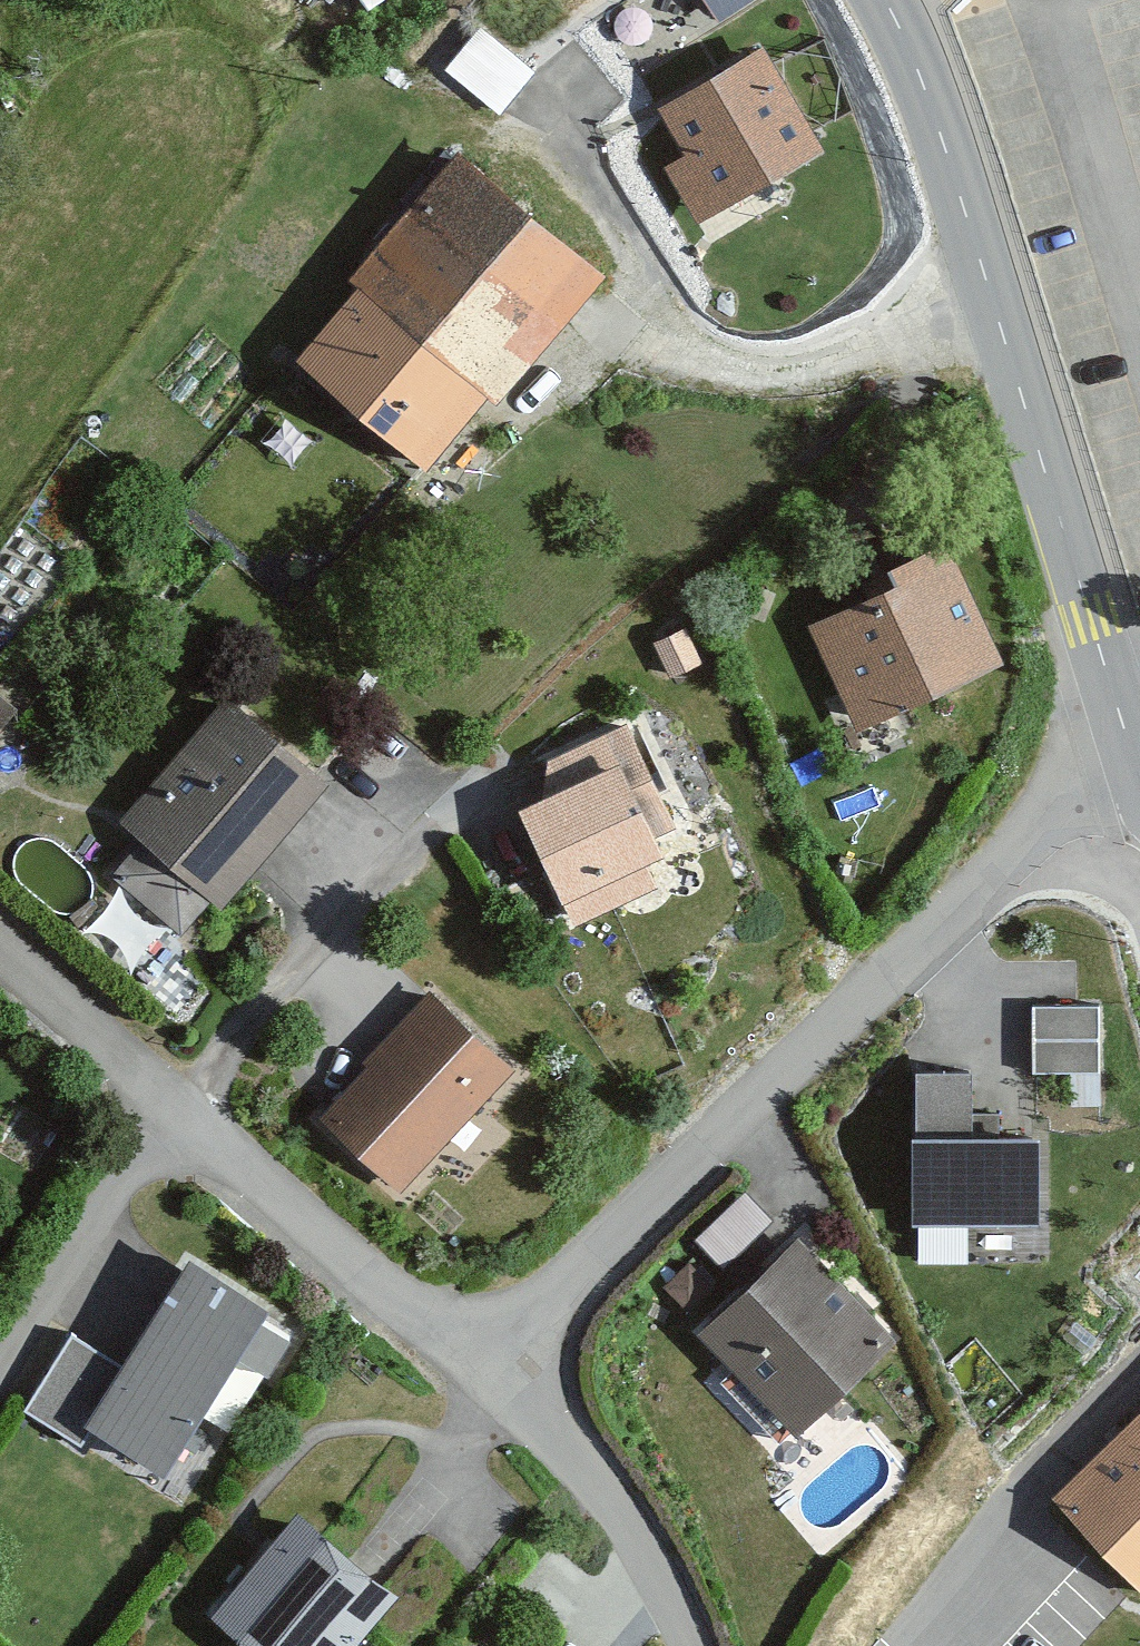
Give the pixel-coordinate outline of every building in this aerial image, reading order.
[(723,13),(746,0),(716,0),(723,13)] [(478,17),(445,59),(500,103),(533,61),(478,17)] [(774,36),(666,99),(692,144),(670,157),(702,212),(832,137),(774,36)] [(619,261),(470,138),(358,272),(372,284),(499,385),(508,395),(619,261)] [(499,385),(372,284),(315,353),(442,455),(499,385)] [(917,575),(813,624),(861,726),(1017,653),(959,530),(907,554),(917,575)] [(335,774),(231,688),(127,813),(231,899),(335,774)] [(634,756),(534,801),(574,890),(675,845),(634,756)] [(518,1060),(434,983),(320,1106),(404,1184),(518,1060)] [(1100,1005),(1033,1007),(1035,1076),(1102,1074),(1100,1005)] [(1051,1137),(915,1133),(912,1219),(1049,1223),(1051,1137)] [(741,1183),(702,1231),(730,1254),(769,1206),(741,1183)] [(914,1334),(805,1225),(708,1322),(817,1431),(914,1334)] [(318,1314),(198,1241),(129,1356),(95,1411),(183,1465),(250,1355),(281,1374),(318,1314)] [(95,1411),(129,1356),(78,1324),(32,1399),(83,1430),(95,1411)] [(1058,1486),(1139,1568),(1139,1405),(1058,1486)] [(302,1500),(221,1602),(276,1645),(363,1645),(411,1587),(302,1500)] [(495,1633),(485,1645),(511,1645),(495,1633)]
